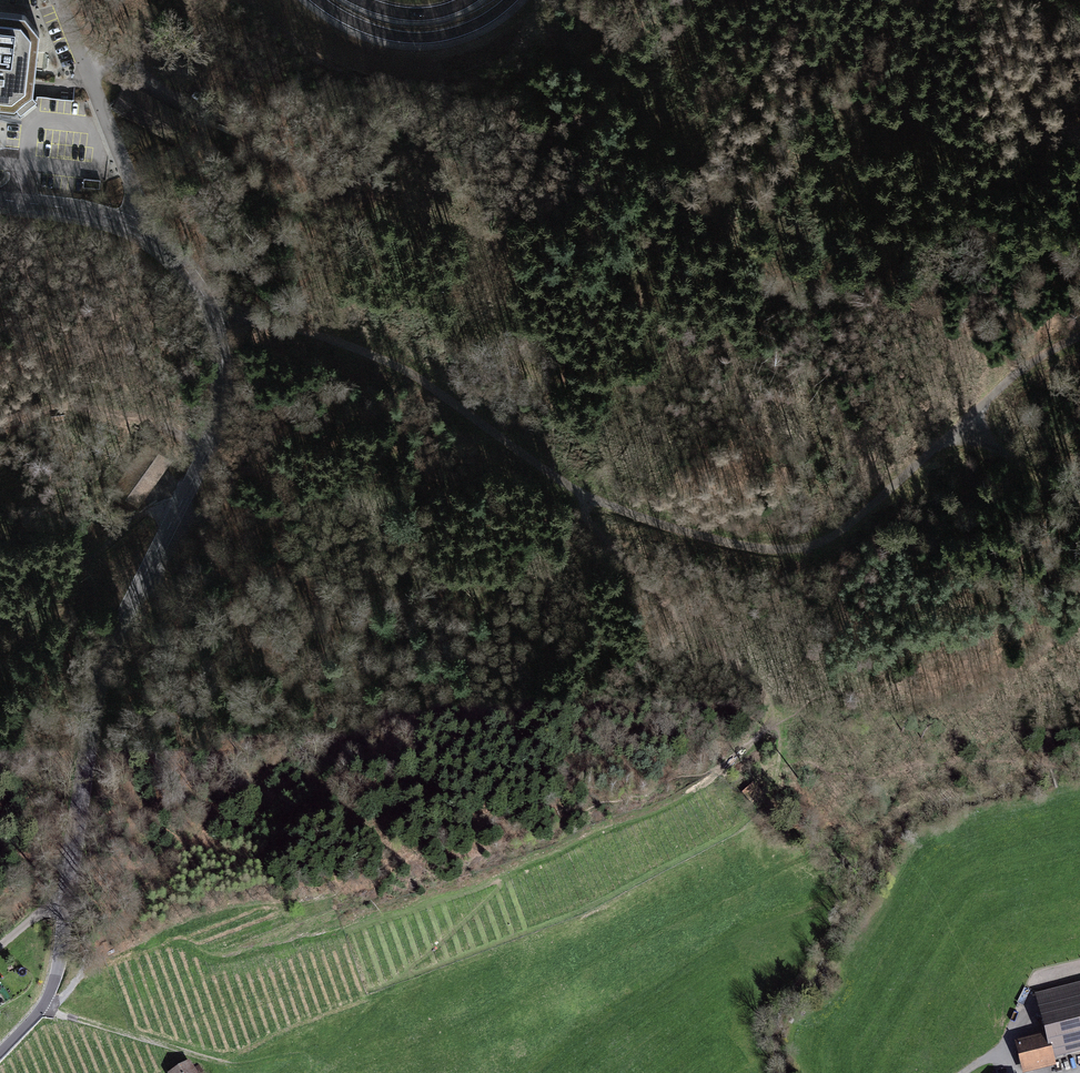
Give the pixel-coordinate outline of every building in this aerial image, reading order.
[(10,107),(30,89),(34,30),(20,10),(0,8),(0,106),(10,107)] [(151,460),(128,502),(141,509),(164,467),(151,460)] [(740,771),(735,775),(739,781),(745,777),(740,771)] [(1036,997),(1046,1036),(1015,1044),(1022,1072),(1044,1072),(1058,1070),(1057,1063),(1079,1057),(1079,986),(1036,997)] [(167,1072),(168,1072),(195,1072),(188,1061),(167,1072)]
